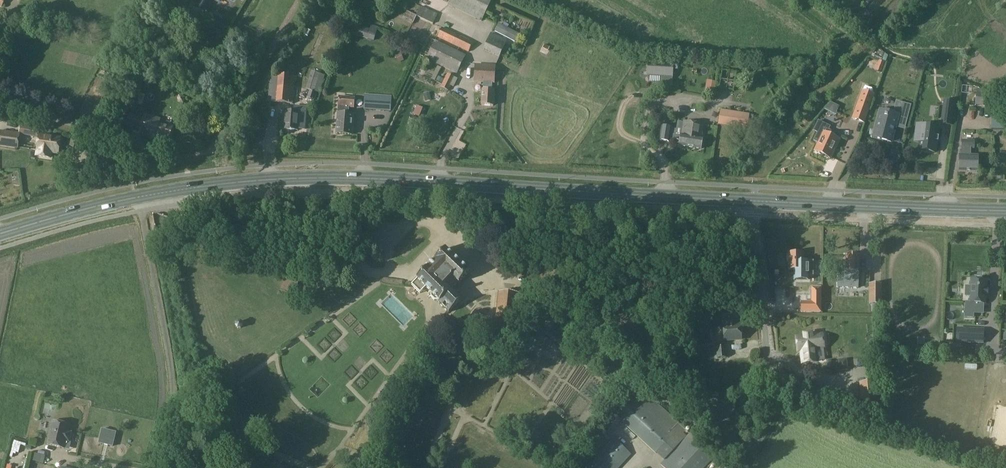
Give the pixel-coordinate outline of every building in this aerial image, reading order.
[(197,8),(205,12),(211,0),(201,0),(197,8)] [(481,21),(491,0),(450,0),(447,6),(481,21)] [(192,2),(188,8),(193,11),(197,5),(192,2)] [(420,7),(419,10),(416,15),(416,16),(433,23),(437,15),(420,7)] [(224,17),(213,11),(209,19),(220,24),(224,17)] [(416,15),(407,11),(404,17),(413,22),(416,16),(416,15)] [(499,24),(495,31),(515,42),(518,35),(499,24)] [(371,26),(370,30),(354,25),(351,35),(374,41),(378,27),(371,26)] [(437,38),(468,52),(473,42),(442,28),(437,38)] [(504,48),(507,41),(491,34),(483,50),(489,53),(493,43),(504,48)] [(224,35),(212,38),(213,46),(225,43),(224,35)] [(425,59),(456,75),(465,56),(435,41),(425,59)] [(398,63),(405,60),(402,53),(395,56),(398,63)] [(648,61),(646,75),(654,76),(654,77),(656,77),(660,77),(659,85),(668,87),(671,65),(648,61)] [(879,61),(875,71),(882,73),(885,63),(879,61)] [(496,65),(474,64),(473,83),(483,83),(492,84),(494,84),(496,65)] [(438,66),(431,79),(435,81),(441,68),(438,66)] [(320,75),(311,72),(306,90),(309,91),(307,98),(313,100),(315,92),(320,75)] [(447,74),(441,85),(440,87),(448,91),(455,78),(451,76),(447,74)] [(269,86),(268,103),(292,104),(293,76),(287,76),(287,88),(279,88),(279,79),(273,78),(269,86)] [(279,76),(279,79),(279,88),(287,88),(287,76),(279,76)] [(483,83),(482,90),(481,105),(493,106),(494,91),(492,91),(492,84),(483,83)] [(863,92),(853,118),(864,123),(874,96),(863,92)] [(999,109),(1001,97),(1001,95),(976,92),(975,105),(999,109)] [(363,109),(391,111),(392,97),(364,95),(363,109)] [(337,113),(336,134),(351,135),(353,115),(349,114),(349,108),(354,109),(355,98),(338,97),(337,108),(337,113)] [(945,98),(944,111),(954,113),(955,100),(945,98)] [(837,113),(841,106),(834,103),(830,110),(837,113)] [(903,104),(899,117),(907,119),(911,106),(903,104)] [(109,108),(99,106),(95,121),(104,124),(109,108)] [(299,112),(285,111),(283,130),(298,131),(299,112)] [(721,111),(718,124),(747,129),(749,115),(721,111)] [(1005,130),(1005,113),(991,113),(990,129),(1005,130)] [(130,115),(127,126),(140,130),(142,131),(145,119),(144,119),(130,115)] [(880,115),(876,130),(880,131),(878,138),(891,142),(895,127),(898,116),(893,115),(892,115),(891,118),(880,115)] [(408,124),(418,128),(422,121),(411,116),(408,124)] [(142,131),(140,130),(140,132),(153,136),(153,135),(168,140),(172,127),(157,123),(145,119),(142,131)] [(303,119),(303,130),(319,130),(319,119),(303,119)] [(831,126),(818,121),(813,131),(817,133),(813,141),(819,144),(815,151),(829,158),(838,139),(833,137),(835,133),(829,130),(831,126)] [(661,127),(659,140),(668,142),(669,138),(680,140),(679,146),(702,149),(704,139),(701,139),(703,125),(683,122),(683,123),(681,135),(681,136),(680,136),(669,135),(670,128),(661,127)] [(919,142),(919,148),(935,150),(939,126),(922,123),(919,142)] [(20,129),(19,133),(20,133),(39,137),(40,134),(41,129),(21,125),(20,129)] [(19,133),(0,131),(0,147),(18,149),(20,133),(19,133)] [(40,134),(39,137),(37,157),(53,160),(54,155),(62,156),(63,137),(40,134)] [(300,144),(297,136),(287,138),(290,147),(300,144)] [(30,162),(30,147),(20,147),(19,162),(30,162)] [(959,150),(959,155),(959,156),(960,156),(959,172),(977,172),(978,156),(971,156),(971,149),(962,148),(961,150),(959,150)] [(73,166),(73,167),(75,175),(76,180),(89,177),(88,174),(86,165),(85,163),(76,165),(73,166)] [(445,249),(416,279),(410,285),(418,292),(424,287),(439,302),(438,303),(448,313),(460,301),(450,291),(449,291),(443,285),(452,276),(458,283),(469,272),(445,249)] [(789,275),(788,300),(805,300),(805,275),(802,275),(802,270),(802,254),(789,254),(789,270),(793,270),(793,275),(789,275)] [(839,272),(838,288),(858,288),(858,272),(859,256),(846,256),(845,272),(839,272)] [(289,280),(285,291),(294,295),(298,283),(289,280)] [(966,287),(965,296),(970,297),(970,303),(971,303),(971,311),(983,311),(983,304),(985,304),(985,297),(986,297),(987,288),(986,288),(986,281),(971,280),(971,287),(966,287)] [(870,284),(870,305),(881,305),(881,285),(870,284)] [(495,322),(521,324),(522,313),(517,312),(519,294),(498,292),(495,322)] [(1005,299),(1005,294),(997,294),(997,306),(1003,306),(1003,298),(1005,299)] [(806,305),(803,305),(803,315),(806,315),(822,315),(822,305),(813,305),(806,305)] [(476,308),(471,314),(481,321),(482,320),(483,321),(486,318),(485,317),(485,316),(476,308)] [(660,353),(666,347),(621,308),(615,315),(660,353)] [(549,332),(560,320),(549,310),(538,322),(549,332)] [(719,327),(718,329),(718,334),(718,335),(719,342),(725,342),(725,341),(724,341),(742,339),(741,325),(737,326),(736,320),(738,320),(738,310),(722,312),(723,321),(724,321),(724,327),(723,327),(719,327)] [(984,330),(956,328),(956,343),(983,345),(984,330)] [(804,335),(804,337),(796,337),(797,352),(801,352),(802,364),(817,363),(816,351),(824,350),(822,335),(811,336),(811,335),(804,335)] [(726,347),(716,348),(717,359),(727,358),(726,347)] [(883,377),(869,378),(869,400),(883,399),(883,377)] [(672,451),(690,432),(632,382),(612,413),(621,419),(620,421),(656,454),(664,444),(672,451)] [(621,419),(612,413),(600,430),(610,437),(620,421),(621,419)] [(53,422),(47,444),(64,448),(66,441),(69,442),(71,433),(68,432),(69,426),(53,422)] [(672,451),(660,465),(664,467),(703,467),(715,455),(690,432),(672,451)] [(598,435),(589,446),(580,459),(585,463),(603,439),(598,435)] [(632,454),(613,437),(584,467),(619,467),(632,454)] [(437,440),(437,451),(447,451),(447,440),(437,440)]
